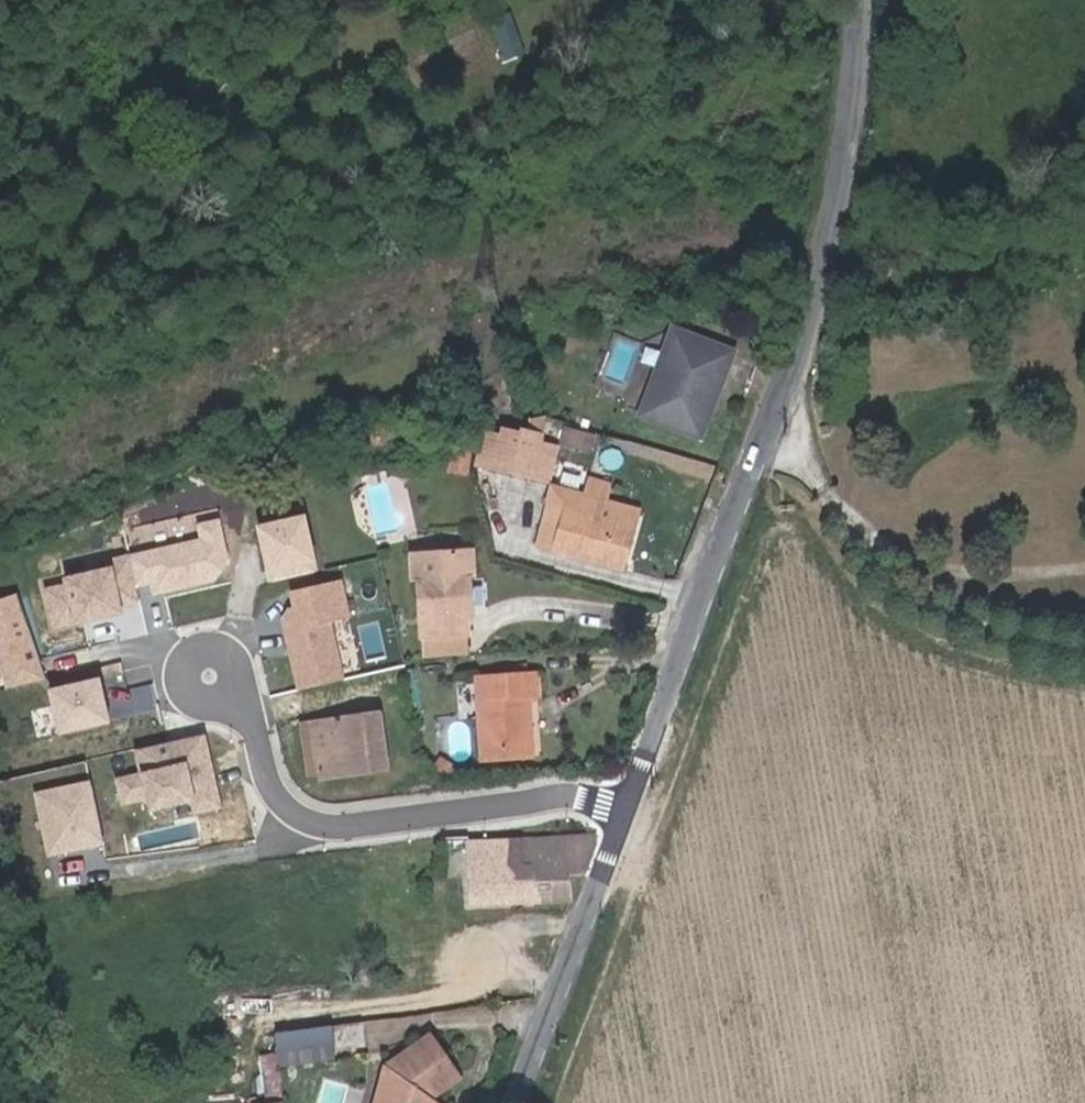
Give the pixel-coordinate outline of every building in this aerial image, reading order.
[(683,336),(673,331),(666,348),(676,352),(683,336)] [(666,348),(636,416),(696,442),(732,357),(683,336),(676,352),(666,348)] [(480,421),(469,463),(488,468),(498,426),(480,421)] [(537,437),(498,426),(488,468),(526,479),(537,437)] [(562,427),(559,444),(592,452),(594,435),(562,427)] [(526,479),(545,484),(556,442),(537,437),(526,479)] [(578,481),(553,474),(534,548),(624,571),(639,516),(574,497),(578,481)] [(419,639),(421,639),(469,638),(468,616),(474,616),(473,580),(477,580),(476,549),(472,549),(463,533),(418,534),(418,550),(408,551),(409,582),(417,582),(418,619),(414,619),(415,627),(419,626),(419,639)] [(40,578),(53,626),(148,600),(135,552),(40,578)] [(331,620),(350,615),(341,581),(294,593),(298,610),(282,614),(301,687),(346,675),(331,620)] [(0,595),(0,675),(5,689),(46,675),(17,589),(0,595)] [(150,608),(96,616),(100,638),(153,630),(150,608)] [(421,639),(422,656),(469,655),(469,638),(421,639)] [(474,676),(479,762),(534,759),(532,699),(539,699),(538,671),(474,676)] [(48,730),(100,723),(95,677),(42,683),(48,730)] [(314,764),(303,766),(304,776),(313,774),(314,778),(383,768),(377,714),(310,723),(311,737),(314,764)] [(141,774),(115,780),(127,829),(221,808),(204,734),(135,750),(141,774)] [(299,739),(303,766),(314,764),(311,737),(299,739)] [(456,769),(440,759),(436,766),(452,776),(456,769)] [(31,788),(44,853),(104,842),(91,776),(31,788)] [(465,836),(442,838),(443,852),(465,850),(467,904),(534,901),(532,865),(518,865),(518,840),(464,842),(465,836)] [(594,843),(591,836),(555,838),(555,862),(565,863),(566,876),(581,875),(594,843)] [(534,901),(565,899),(566,896),(566,876),(565,863),(555,862),(555,838),(518,840),(518,865),(532,865),(534,901)] [(328,1027),(272,1034),(276,1066),(332,1059),(328,1027)] [(428,1096),(448,1079),(454,1074),(425,1037),(381,1068),(373,1102),(419,1102),(428,1096)]
